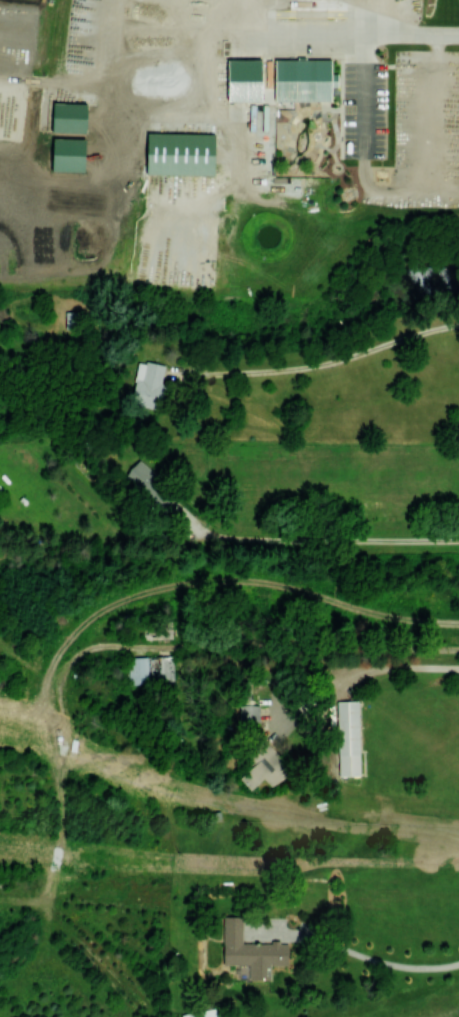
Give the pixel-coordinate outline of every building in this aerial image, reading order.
[(262,100),(261,58),(227,59),(228,101),(262,100)] [(331,58),(274,59),(275,100),(331,100),(331,58)] [(146,173),(214,175),(215,133),(147,132),(146,173)] [(84,172),(85,138),(53,137),(52,170),(84,172)] [(66,311),(65,330),(80,330),(80,311),(66,311)] [(123,475),(150,500),(166,482),(139,458),(123,475)] [(148,637),(171,637),(171,627),(148,627),(148,637)] [(129,684),(148,683),(147,656),(128,657),(129,684)] [(173,679),(173,656),(149,656),(149,679),(173,679)] [(359,700),(337,700),(338,775),(360,775),(359,700)] [(240,704),(239,723),(259,723),(260,704),(240,704)] [(271,786),(290,771),(268,743),(256,752),(262,760),(240,777),(250,789),(264,778),(271,786)] [(223,964),(249,964),(249,978),(271,978),(271,964),(287,965),(288,941),(272,941),(272,943),(242,943),(242,916),(224,916),(223,964)] [(182,1016),(217,1016),(214,1007),(182,1014),(182,1016)]
